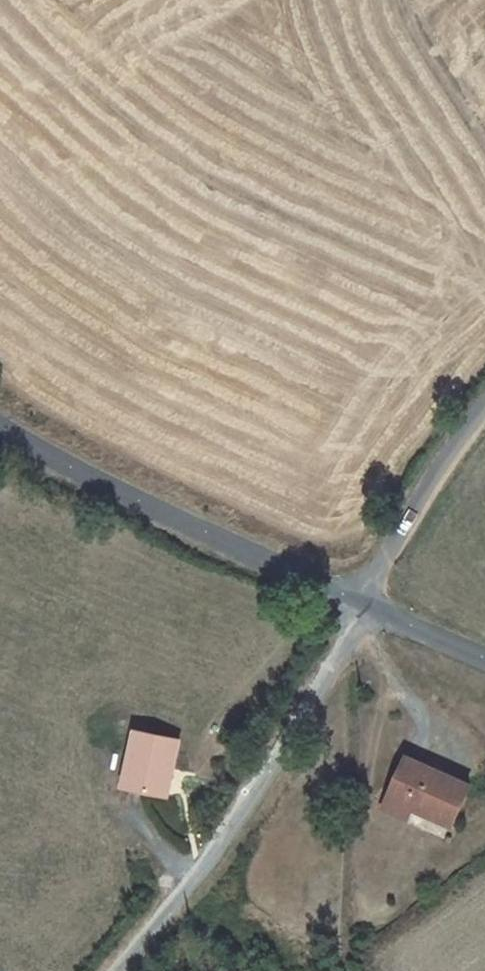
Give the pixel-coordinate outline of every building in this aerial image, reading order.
[(180,740),(136,730),(124,787),(168,796),(180,740)] [(410,754),(391,794),(415,805),(453,824),(473,784),(410,754)] [(415,805),(391,794),(386,804),(410,816),(415,805)]
